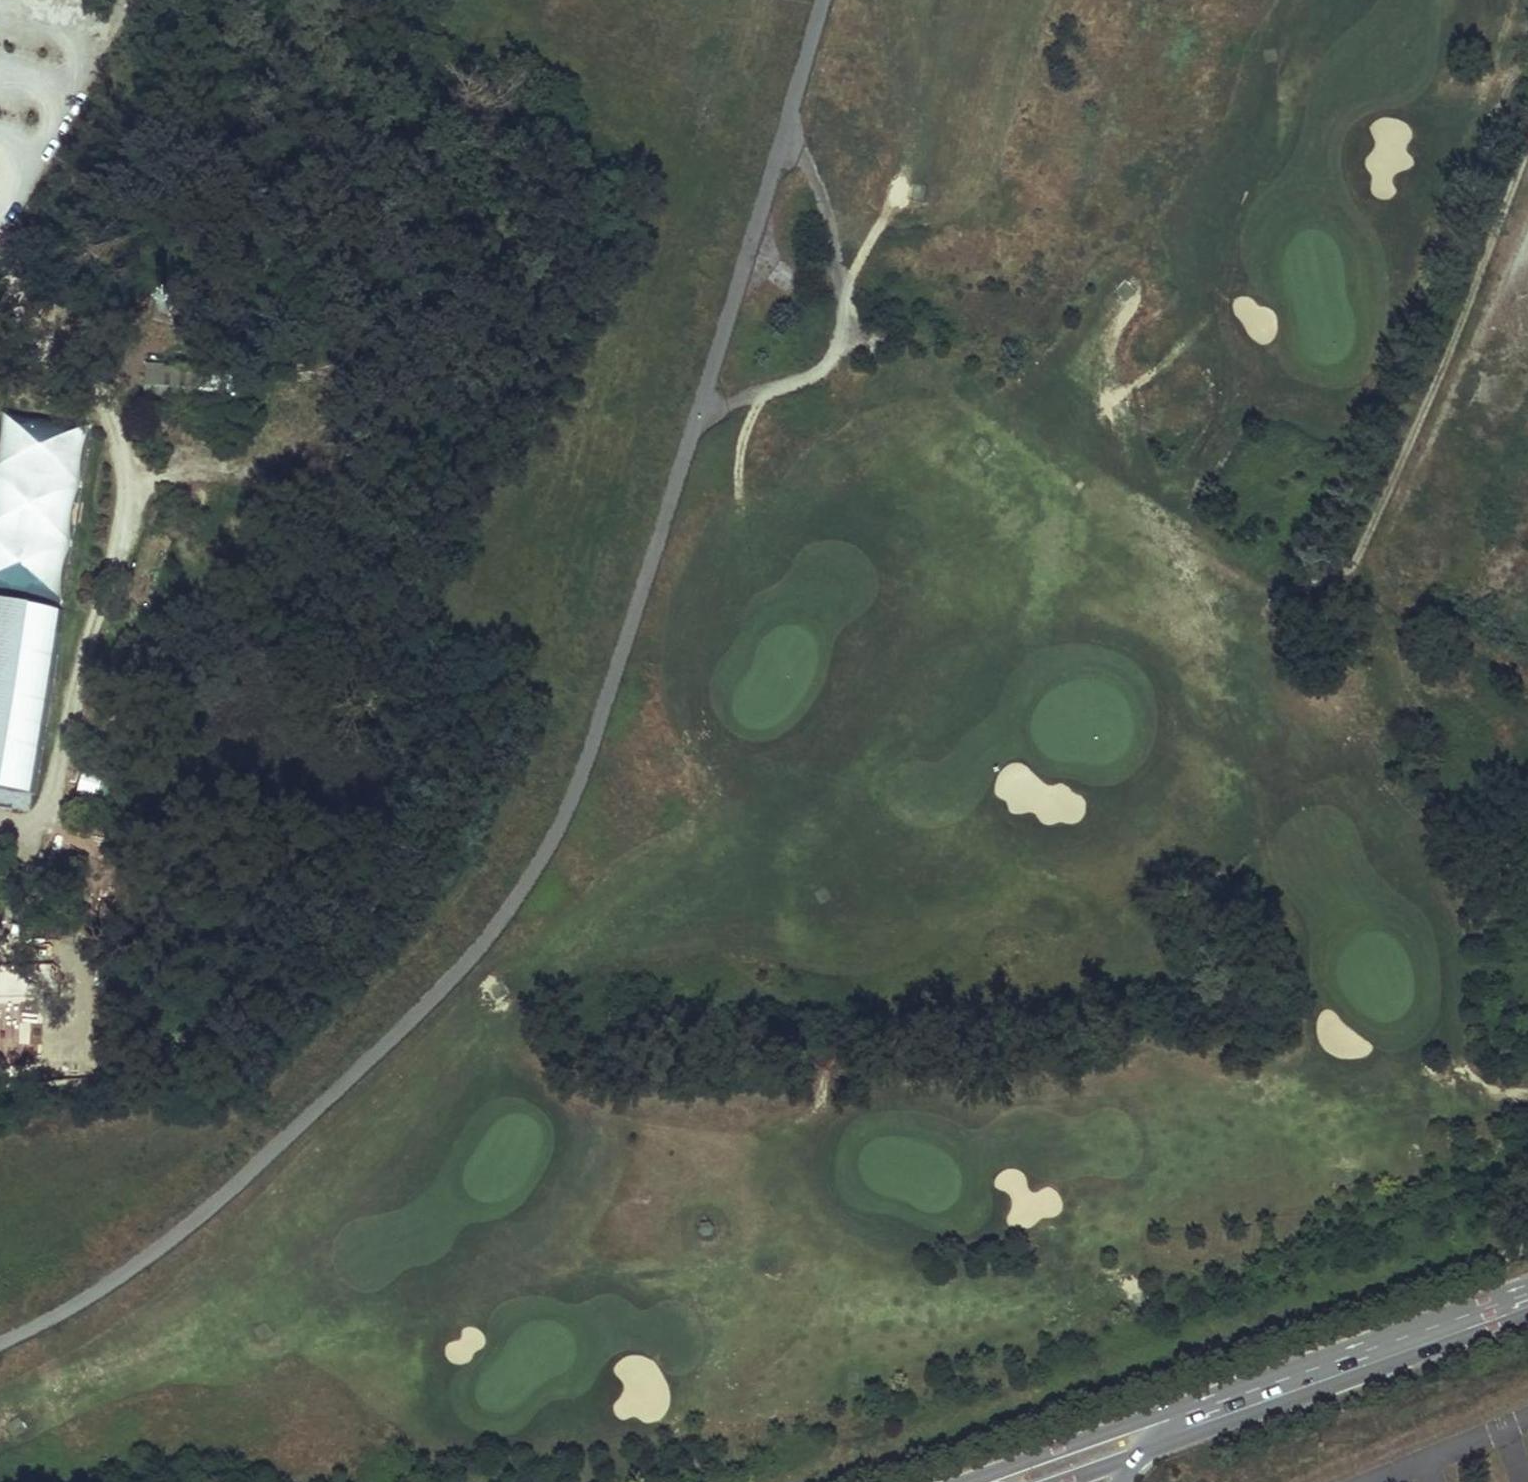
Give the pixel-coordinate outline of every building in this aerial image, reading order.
[(0,410),(0,602),(62,612),(92,424),(0,410)] [(32,795),(62,612),(0,602),(0,790),(32,795)] [(8,810),(10,798),(0,797),(0,808),(8,810)]
